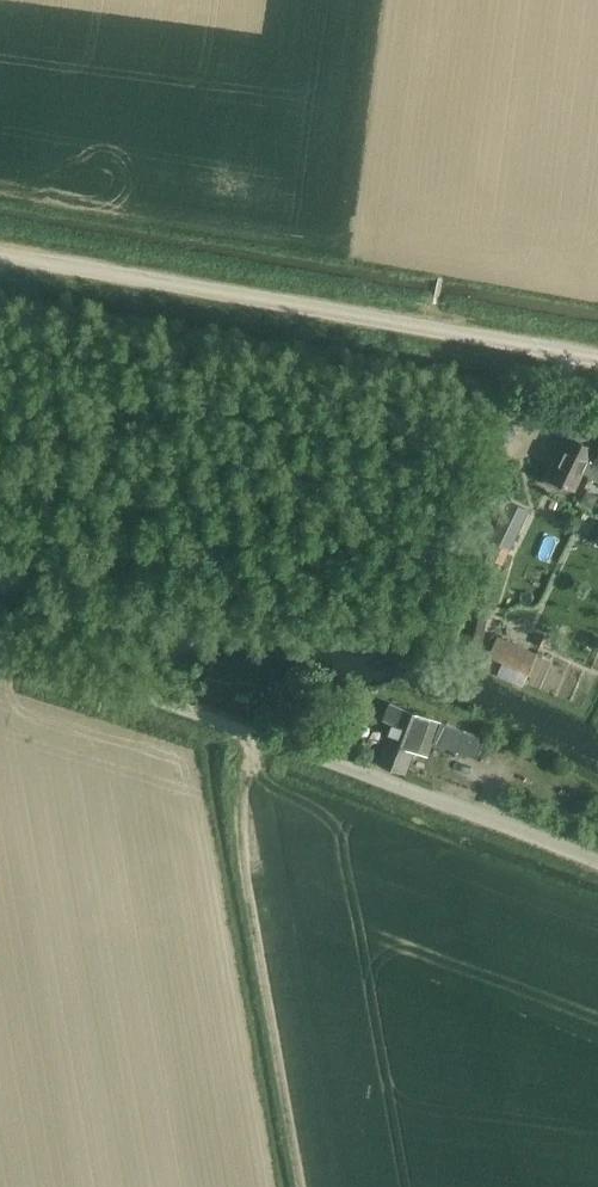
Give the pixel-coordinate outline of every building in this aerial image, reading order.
[(510,432),(500,462),(514,467),(523,436),(510,432)] [(563,457),(552,478),(575,489),(586,465),(594,469),(597,463),(597,464),(597,456),(592,453),(595,447),(573,436),(563,457)] [(491,553),(504,562),(529,509),(511,500),(491,553)] [(477,630),(472,658),(483,660),(490,624),(479,622),(478,631),(477,630)] [(491,654),(519,667),(522,668),(530,648),(499,635),(491,654)] [(476,733),(391,703),(385,719),(394,722),(379,762),(406,772),(415,749),(429,754),(433,742),(467,754),(481,747),(476,733)]
